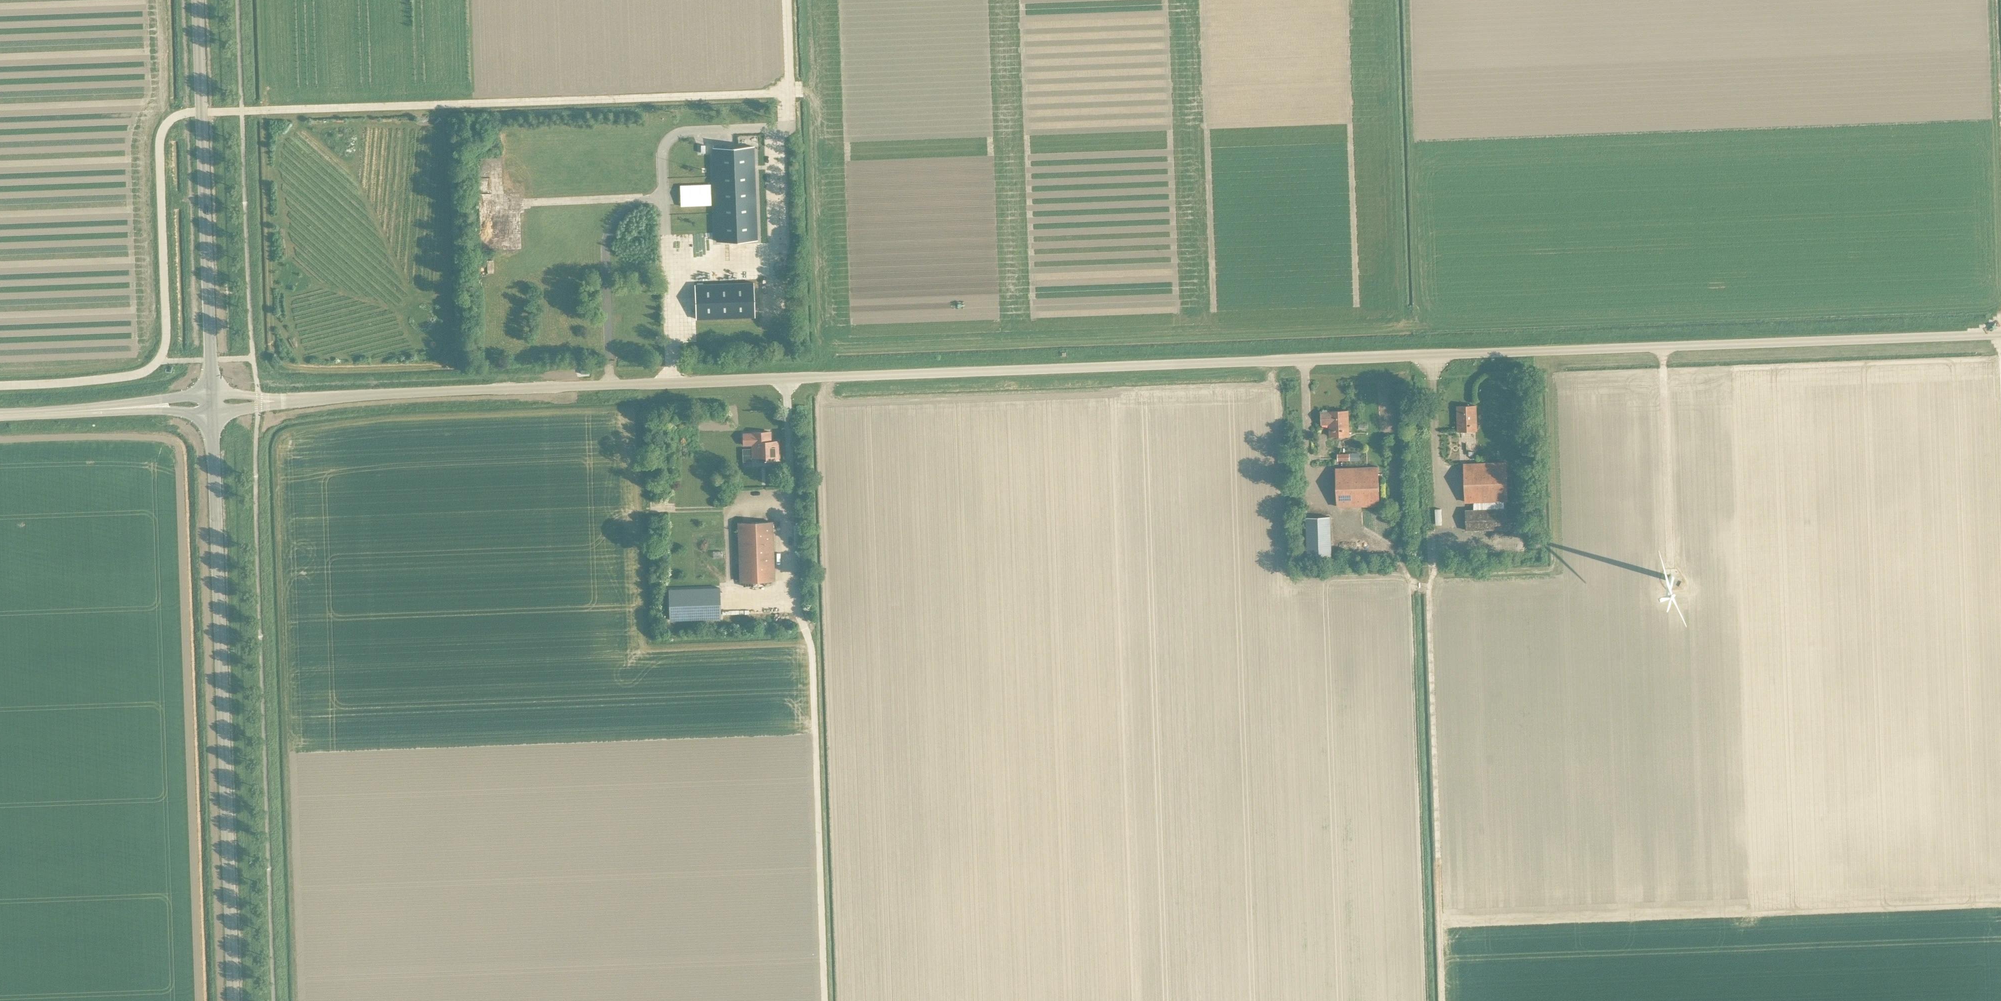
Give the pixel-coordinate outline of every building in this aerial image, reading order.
[(713,180),(716,243),(756,241),(752,148),(712,149),(713,172),(712,172),(712,180),(713,180)] [(694,286),(695,321),(754,318),(752,284),(694,286)] [(1456,408),(1457,432),(1475,432),(1475,407),(1456,408)] [(1320,414),(1321,425),(1329,425),(1329,437),(1348,437),(1347,412),(1328,413),(1328,414),(1320,414)] [(751,435),(742,435),(743,446),(751,446),(752,458),(770,458),(769,433),(751,434),(751,435)] [(1506,502),(1505,463),(1463,465),(1464,503),(1506,502)] [(1335,470),(1337,508),(1378,506),(1377,468),(1335,470)] [(1465,511),(1465,531),(1506,530),(1505,510),(1465,511)] [(1305,519),(1306,560),(1330,559),(1329,518),(1305,519)] [(773,582),(771,523),(737,525),(739,583),(773,582)] [(668,591),(669,622),(720,620),(719,589),(668,591)]
